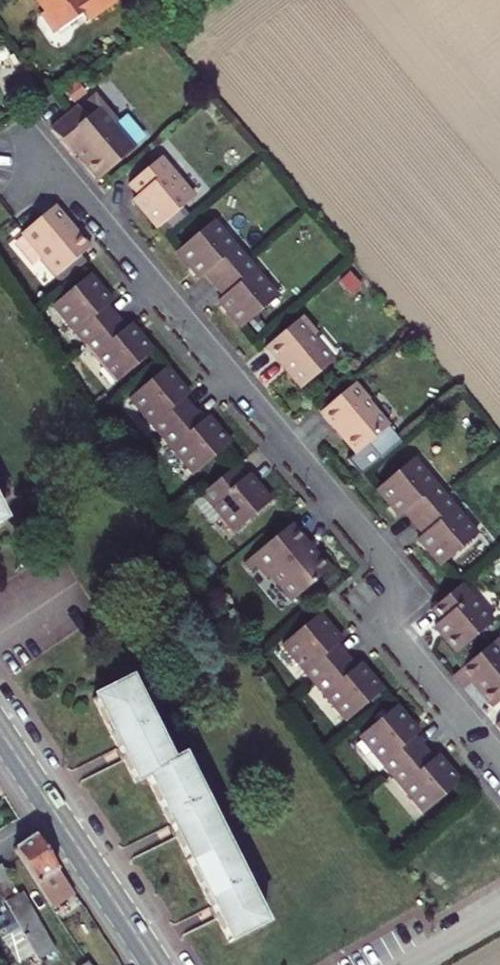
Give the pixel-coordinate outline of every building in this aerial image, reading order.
[(43,14),(38,18),(51,38),(82,16),(87,23),(118,0),(33,0),(43,14)] [(117,120),(94,93),(50,130),(69,153),(75,148),(98,179),(133,149),(112,124),(117,120)] [(194,197),(160,157),(129,183),(138,194),(135,197),(144,207),(143,208),(159,227),(194,197)] [(143,208),(144,207),(135,197),(134,198),(143,208)] [(54,277),(90,247),(75,230),(74,231),(52,206),(21,232),(43,258),(39,260),(54,277)] [(206,273),(215,284),(245,259),(213,221),(177,250),(191,267),(192,266),(201,277),(206,273)] [(241,327),(277,297),(245,259),(215,284),(224,295),(219,299),(228,309),(227,310),(241,327)] [(201,277),(192,266),(191,267),(200,278),(201,277)] [(116,382),(152,352),(138,335),(137,336),(128,326),(125,328),(106,306),(109,304),(101,293),(102,292),(88,275),(52,306),(116,382)] [(111,303),(102,292),(101,293),(109,304),(111,303)] [(228,309),(219,299),(218,300),(227,310),(228,309)] [(316,332),(302,316),(265,347),(302,388),(332,362),(311,336),(316,332)] [(138,335),(129,324),(128,326),(137,336),(138,335)] [(194,474),(229,444),(215,427),(214,428),(205,417),(202,420),(184,398),(187,396),(178,385),(179,384),(165,368),(129,397),(194,474)] [(356,453),(387,428),(365,403),(369,400),(355,383),(319,412),(333,429),(334,428),(356,453)] [(188,395),(179,384),(178,385),(187,396),(188,395)] [(215,427),(207,417),(205,417),(214,428),(215,427)] [(404,512),(413,523),(443,498),(411,459),(377,488),(390,505),(392,503),(401,515),(404,512)] [(243,478),(233,467),(202,493),(236,533),(272,504),(256,485),(255,486),(246,476),(243,478)] [(255,486),(256,485),(248,475),(246,476),(255,486)] [(422,534),(419,536),(429,548),(427,549),(440,565),(475,536),(443,498),(413,523),(422,534)] [(401,515),(392,503),(390,505),(399,516),(401,515)] [(309,542),(291,522),(248,557),(255,565),(266,578),(271,574),(292,599),(332,566),(318,551),(317,552),(313,555),(305,545),(309,542)] [(427,549),(429,548),(419,536),(417,537),(427,549)] [(317,552),(309,542),(305,545),(313,555),(317,552)] [(255,565),(248,557),(243,562),(249,570),(255,565)] [(456,653),(492,623),(460,585),(430,609),(438,620),(434,624),(442,636),(456,653)] [(314,683),(344,657),(336,647),(339,645),(330,634),(332,633),(317,616),(282,645),(314,683)] [(339,645),(340,643),(332,633),(330,634),(339,645)] [(497,639),(453,675),(464,688),(471,682),(493,707),(499,701),(499,643),(497,639)] [(344,657),(314,683),(346,720),(381,691),(367,675),(365,676),(356,666),(354,668),(344,657)] [(367,675),(359,664),(356,666),(365,676),(367,675)] [(265,924),(224,843),(183,761),(181,756),(171,761),(130,679),(92,698),(135,785),(146,779),(229,943),(265,924)] [(394,707),(359,736),(391,775),(421,750),(412,739),(416,736),(406,726),(408,725),(394,707)] [(417,736),(408,725),(406,726),(416,736),(417,736)] [(421,750),(391,775),(423,813),(458,784),(443,766),(442,767),(433,757),(429,760),(421,750)] [(442,767),(443,766),(435,756),(433,757),(442,767)] [(14,848),(52,906),(73,892),(35,834),(14,848)] [(0,864),(0,892),(4,899),(16,891),(1,863),(0,864)] [(23,893),(6,902),(39,960),(56,950),(23,893)]
